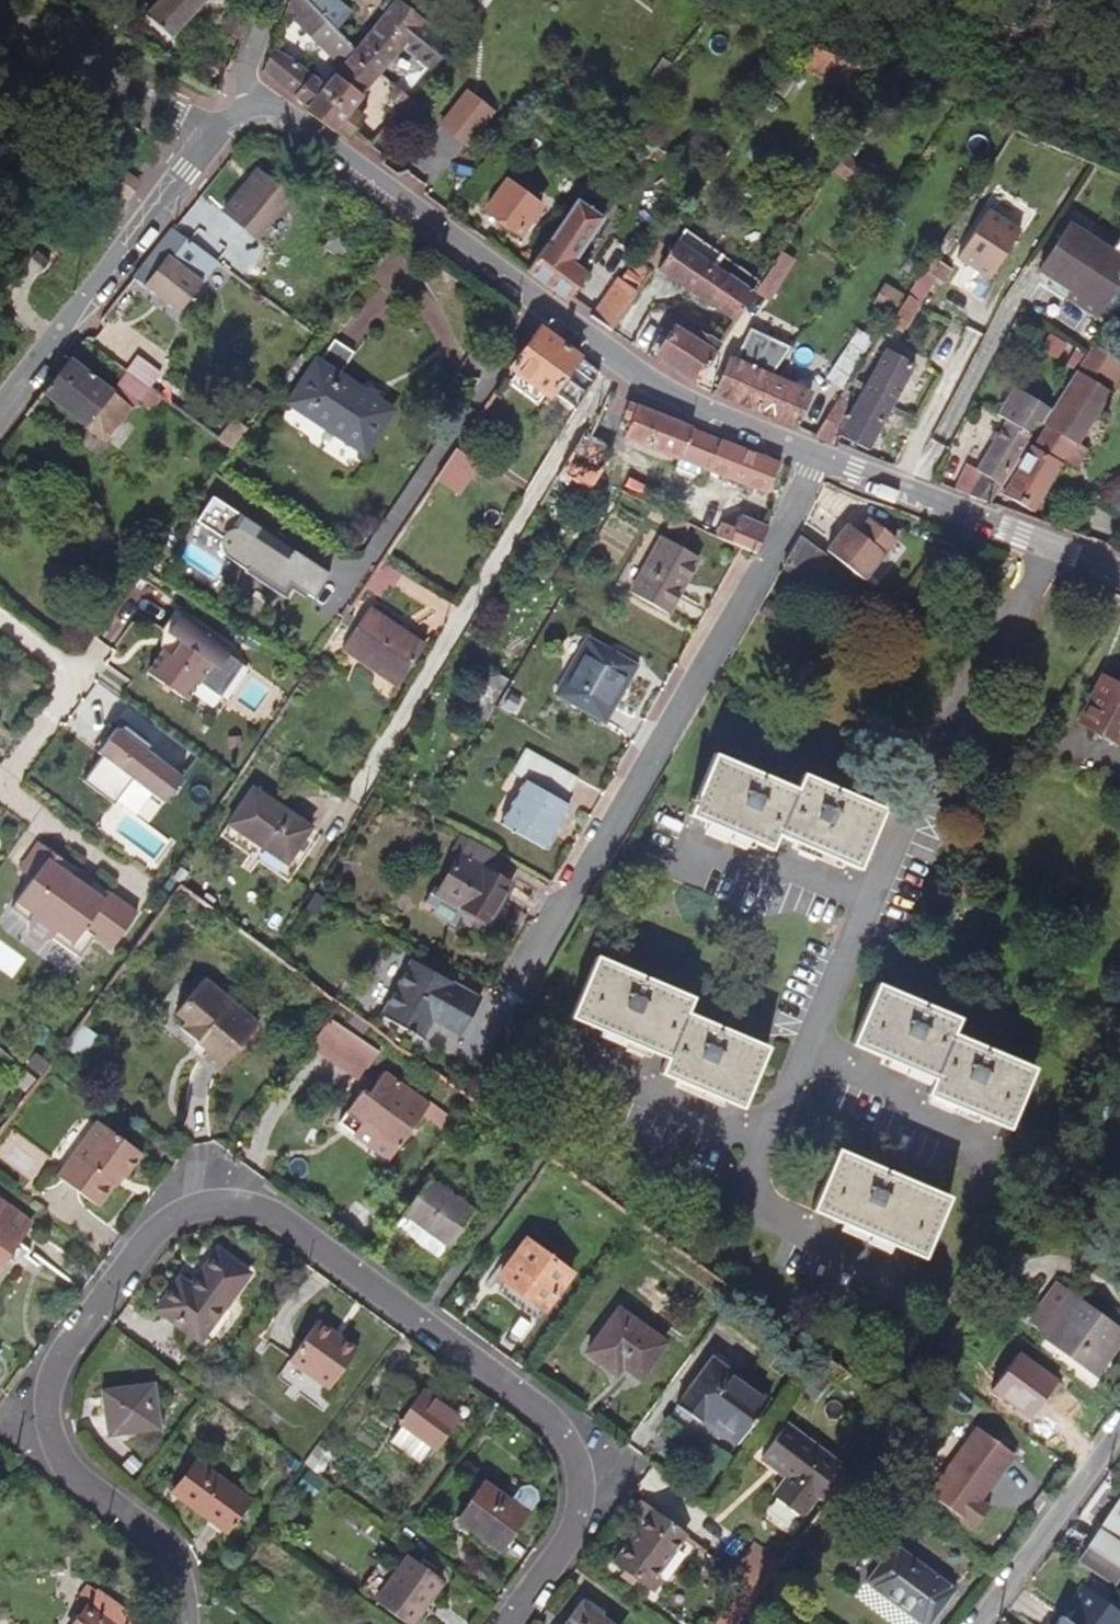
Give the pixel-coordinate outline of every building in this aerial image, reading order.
[(146,15),(169,38),(205,0),(160,0),(146,15)] [(322,18),(318,14),(304,0),(295,0),(287,8),(311,31),(322,18)] [(318,14),(332,0),(304,0),(318,14)] [(318,14),(322,18),(333,29),(350,11),(337,0),(332,0),(318,14)] [(386,12),(394,2),(391,0),(386,0),(381,8),(386,12)] [(395,1),(423,23),(425,21),(399,0),(395,0),(395,1)] [(370,32),(355,51),(379,75),(403,48),(431,70),(450,47),(423,23),(395,1),(394,2),(386,12),(370,32)] [(220,29),(243,42),(257,12),(236,2),(220,29)] [(311,31),(338,58),(349,45),(333,29),(322,18),(311,31)] [(337,73),(355,51),(349,45),(338,58),(331,66),(337,73)] [(863,67),(815,46),(803,70),(851,93),(863,67)] [(334,131),(347,140),(364,117),(352,108),(379,75),(355,51),(337,73),(326,86),(295,61),(272,49),(263,72),(303,105),(305,111),(333,132),(334,131)] [(651,75),(660,82),(671,66),(662,59),(651,75)] [(409,99),(394,88),(387,97),(401,108),(409,99)] [(401,108),(387,97),(368,123),(381,133),(401,108)] [(401,108),(381,133),(394,144),(421,110),(409,99),(401,108)] [(436,136),(458,152),(476,128),(465,120),(474,108),(463,100),(436,136)] [(834,172),(848,182),(859,165),(846,156),(834,172)] [(255,170),(223,211),(256,236),(288,194),(255,170)] [(541,206),(508,181),(486,211),(520,235),(541,206)] [(527,271),(567,301),(587,275),(572,264),(601,219),(576,201),(527,271)] [(990,277),(1022,229),(991,208),(959,257),(990,277)] [(781,234),(789,238),(795,228),(787,223),(781,234)] [(1119,280),(1119,258),(1111,252),(1069,223),(1039,270),(1100,311),(1119,280)] [(173,229),(134,278),(179,313),(218,264),(173,229)] [(757,291),(761,284),(685,230),(658,270),(735,322),(736,322),(754,295),(757,291)] [(315,246),(336,262),(345,249),(324,233),(315,246)] [(1119,239),(1111,252),(1119,258),(1119,239)] [(761,284),(757,291),(770,299),(793,262),(780,254),(761,284)] [(931,257),(922,270),(936,280),(943,284),(952,271),(931,257)] [(592,318),(609,331),(650,272),(634,261),(620,282),(616,280),(592,318)] [(936,280),(922,270),(906,297),(920,304),(936,280)] [(1109,317),(1119,300),(1119,280),(1100,311),(1109,317)] [(920,304),(906,297),(888,324),(900,332),(920,304)] [(714,353),(719,345),(678,320),(668,322),(649,351),(653,353),(650,357),(694,385),(695,385),(696,386),(703,374),(715,354),(714,353)] [(600,374),(540,328),(516,363),(508,377),(550,405),(554,399),(569,409),(576,414),(600,374)] [(714,394),(755,411),(770,375),(786,354),(750,329),(734,361),(730,357),(714,394)] [(1057,352),(1063,342),(1051,334),(1045,344),(1057,352)] [(293,404),(369,449),(396,407),(345,377),(360,353),(337,339),(322,363),(320,361),(293,404)] [(1101,345),(1118,357),(1119,354),(1119,350),(1106,340),(1101,345)] [(1033,511),(1062,464),(1060,463),(1074,441),(1075,441),(1119,375),(1119,358),(1118,357),(1101,345),(1095,341),(1088,356),(1051,409),(1041,424),(1047,427),(1035,447),(1027,442),(997,491),(1033,511)] [(1067,345),(1063,342),(1057,352),(1045,344),(1041,349),(1057,360),(1067,345)] [(844,389),(814,437),(833,444),(837,436),(868,450),(914,365),(886,349),(847,416),(844,414),(843,417),(839,415),(853,395),(844,389)] [(1074,370),(1083,356),(1075,351),(1066,365),(1074,370)] [(137,356),(125,372),(149,389),(161,373),(137,356)] [(111,391),(68,360),(42,393),(105,443),(125,419),(133,409),(143,406),(151,412),(161,399),(149,389),(125,372),(111,391)] [(811,394),(770,375),(755,411),(795,429),(811,394)] [(1027,442),(1031,435),(1027,433),(1034,421),(1040,425),(1041,424),(1051,409),(1015,387),(997,415),(1007,420),(976,469),(966,464),(954,490),(969,496),(990,504),(997,491),(1027,442)] [(247,405),(255,410),(266,397),(257,391),(247,405)] [(679,458),(691,429),(629,405),(623,418),(632,421),(626,437),(679,458)] [(219,441),(232,450),(247,428),(235,419),(219,441)] [(719,440),(691,429),(679,458),(707,469),(719,440)] [(571,454),(601,472),(613,452),(612,449),(590,436),(583,433),(571,454)] [(779,464),(719,440),(707,469),(766,492),(779,464)] [(1074,441),(1060,463),(1062,464),(1072,473),(1086,450),(1075,441),(1074,441)] [(481,466),(458,451),(443,472),(466,489),(481,466)] [(601,472),(571,454),(556,478),(567,484),(571,478),(589,490),(596,479),(601,472)] [(707,469),(679,458),(676,466),(705,478),(707,469)] [(466,489),(443,472),(435,483),(460,500),(466,489)] [(567,484),(556,478),(546,496),(557,502),(567,484)] [(1100,505),(1119,521),(1119,489),(1100,505)] [(312,595),(328,571),(213,496),(198,519),(210,527),(223,535),(221,539),(221,543),(221,546),(221,549),(223,552),(227,557),(247,569),(248,567),(284,590),(290,581),(307,593),(312,595)] [(690,525),(672,516),(668,527),(685,535),(690,525)] [(717,537),(741,548),(741,549),(755,554),(768,528),(740,516),(735,529),(722,523),(717,537)] [(847,525),(826,551),(864,580),(896,539),(870,517),(858,533),(847,525)] [(818,549),(798,535),(783,566),(812,579),(826,558),(819,554),(818,549)] [(630,594),(667,617),(701,561),(662,537),(630,594)] [(385,558),(374,575),(387,583),(393,588),(404,571),(385,558)] [(374,575),(366,587),(379,596),(387,583),(374,575)] [(342,648),(398,687),(425,646),(369,608),(342,648)] [(147,673),(186,701),(199,682),(215,693),(238,662),(229,655),(233,649),(177,610),(162,631),(172,638),(170,651),(162,651),(147,673)] [(353,617),(348,613),(341,623),(346,627),(353,617)] [(172,638),(162,631),(162,651),(170,651),(172,638)] [(587,642),(557,696),(604,723),(634,668),(587,642)] [(1119,744),(1119,685),(1103,677),(1093,697),(1087,695),(1084,700),(1091,704),(1079,724),(1105,737),(1119,744)] [(118,728),(98,754),(104,757),(84,782),(115,806),(134,781),(166,805),(185,779),(149,751),(152,747),(126,727),(123,731),(118,728)] [(578,779),(525,749),(511,774),(526,782),(502,824),(544,849),(569,806),(564,803),(578,779)] [(796,789),(714,754),(695,799),(691,797),(687,805),(692,806),(688,815),(770,851),(776,835),(858,869),(885,809),(803,773),(796,789)] [(287,864),(312,828),(253,788),(228,824),(287,864)] [(459,856),(494,876),(503,860),(462,836),(453,852),(459,856)] [(47,848),(39,842),(19,870),(27,875),(47,848)] [(68,863),(47,848),(27,875),(33,879),(11,909),(27,921),(27,935),(39,943),(52,939),(79,958),(94,938),(111,950),(138,914),(90,880),(85,887),(74,879),(79,871),(68,863)] [(494,876),(459,856),(439,891),(433,887),(423,903),(436,909),(432,915),(448,923),(446,925),(454,929),(458,928),(461,922),(459,921),(465,909),(489,923),(510,885),(494,876)] [(173,878),(181,884),(188,874),(180,868),(173,878)] [(90,880),(79,871),(74,879),(85,887),(90,880)] [(741,1108),(768,1048),(686,1013),(692,997),(596,957),(570,1017),(666,1058),(660,1073),(741,1108)] [(411,961),(381,1015),(423,1039),(432,1022),(450,1030),(459,1014),(469,1019),(480,999),(411,961)] [(219,1072),(259,1024),(204,978),(175,1013),(185,1022),(180,1028),(197,1042),(208,1051),(202,1057),(219,1072)] [(959,1019),(877,984),(850,1045),(932,1080),(925,1095),(1007,1131),(1034,1070),(952,1035),(959,1019)] [(342,988),(337,995),(351,1005),(356,999),(342,988)] [(358,1006),(353,1012),(362,1018),(366,1012),(358,1006)] [(460,1035),(469,1019),(459,1014),(450,1030),(460,1035)] [(368,1028),(353,1017),(348,1023),(363,1034),(368,1028)] [(379,1052),(329,1018),(311,1046),(361,1080),(379,1052)] [(79,1023),(62,1046),(83,1061),(100,1038),(79,1023)] [(202,1057),(208,1051),(197,1042),(191,1048),(202,1057)] [(28,1066),(39,1074),(47,1063),(36,1055),(28,1066)] [(28,1093),(38,1081),(26,1070),(15,1083),(28,1093)] [(362,1090),(339,1123),(389,1160),(422,1114),(446,1132),(454,1120),(430,1102),(429,1105),(384,1072),(368,1094),(362,1090)] [(142,1154),(97,1121),(57,1177),(98,1207),(114,1185),(111,1183),(119,1174),(123,1177),(124,1178),(142,1154)] [(812,1210),(924,1258),(949,1198),(838,1150),(812,1210)] [(505,1164),(498,1174),(507,1181),(514,1170),(505,1164)] [(116,1186),(123,1177),(119,1174),(111,1183),(114,1185),(116,1186)] [(491,1187),(497,1192),(505,1182),(498,1177),(491,1187)] [(429,1180),(395,1226),(440,1258),(455,1238),(474,1212),(429,1180)] [(6,1269),(1,1265),(18,1244),(31,1225),(0,1202),(0,1277),(6,1269)] [(478,1215),(474,1212),(455,1238),(459,1241),(478,1215)] [(571,1273),(527,1240),(516,1254),(503,1271),(499,1277),(505,1282),(545,1311),(571,1273)] [(503,1271),(516,1254),(510,1250),(497,1267),(503,1271)] [(180,1279),(156,1309),(200,1341),(249,1274),(218,1251),(204,1270),(206,1271),(198,1282),(196,1280),(191,1288),(180,1279)] [(204,1270),(196,1280),(198,1282),(206,1271),(204,1270)] [(1102,1366),(1119,1341),(1119,1319),(1063,1277),(1036,1314),(1055,1327),(1053,1330),(1102,1366)] [(545,1311),(505,1282),(497,1293),(537,1322),(545,1311)] [(666,1343),(619,1310),(595,1346),(641,1378),(666,1343)] [(268,1315),(254,1333),(262,1339),(275,1320),(268,1315)] [(341,1337),(319,1320),(315,1326),(338,1341),(341,1337)] [(327,1388),(329,1389),(357,1350),(341,1337),(338,1341),(315,1326),(289,1361),(327,1388)] [(703,1417),(738,1443),(769,1401),(712,1358),(677,1406),(700,1422),(703,1417)] [(813,1374),(801,1390),(814,1399),(827,1384),(813,1374)] [(154,1384),(102,1390),(109,1435),(160,1428),(154,1384)] [(434,1449),(458,1417),(423,1392),(399,1422),(402,1425),(390,1441),(420,1463),(432,1447),(434,1449)] [(761,1457),(788,1477),(774,1497),(800,1516),(815,1495),(826,1503),(849,1473),(785,1425),(761,1457)] [(1013,1455),(976,1428),(927,1494),(973,1528),(988,1508),(979,1501),(1013,1455)] [(304,1464),(317,1473),(324,1464),(326,1461),(337,1448),(323,1438),(304,1464)] [(141,1465),(132,1456),(122,1465),(132,1475),(141,1465)] [(296,1461),(291,1457),(286,1463),(290,1468),(296,1461)] [(250,1501),(196,1461),(177,1486),(185,1493),(180,1499),(226,1533),(234,1523),(240,1528),(253,1510),(246,1505),(250,1501)] [(297,1488),(310,1497),(321,1482),(308,1472),(297,1488)] [(529,1486),(519,1487),(509,1501),(482,1482),(455,1520),(472,1533),(468,1539),(494,1558),(499,1551),(499,1552),(537,1499),(536,1492),(529,1486)] [(172,1493),(180,1499),(185,1493),(177,1486),(172,1493)] [(1078,1562),(1113,1585),(1119,1576),(1119,1501),(1078,1562)] [(653,1511),(642,1503),(630,1520),(640,1528),(653,1511)] [(685,1535),(653,1511),(640,1528),(615,1563),(625,1570),(637,1579),(653,1590),(661,1581),(655,1576),(685,1535)] [(754,1543),(744,1556),(771,1577),(775,1572),(782,1563),(754,1543)] [(855,1597),(892,1623),(930,1623),(955,1590),(952,1587),(950,1586),(950,1585),(901,1547),(900,1548),(894,1543),(859,1590),(855,1597)] [(407,1623),(411,1623),(442,1580),(409,1556),(395,1575),(376,1601),(375,1601),(407,1623)] [(734,1570),(761,1591),(765,1586),(771,1577),(744,1556),(734,1570)] [(395,1575),(379,1564),(360,1589),(376,1601),(395,1575)] [(637,1579),(625,1570),(621,1574),(633,1584),(637,1579)] [(729,1607),(742,1617),(760,1592),(748,1583),(729,1607)] [(76,1600),(87,1608),(99,1593),(87,1585),(76,1600)] [(1082,1585),(1068,1604),(1075,1609),(1066,1620),(1062,1616),(1056,1623),(1112,1623),(1119,1614),(1119,1613),(1082,1585)] [(99,1593),(87,1608),(75,1623),(141,1623),(99,1593)] [(568,1623),(607,1623),(582,1605),(568,1623)]
